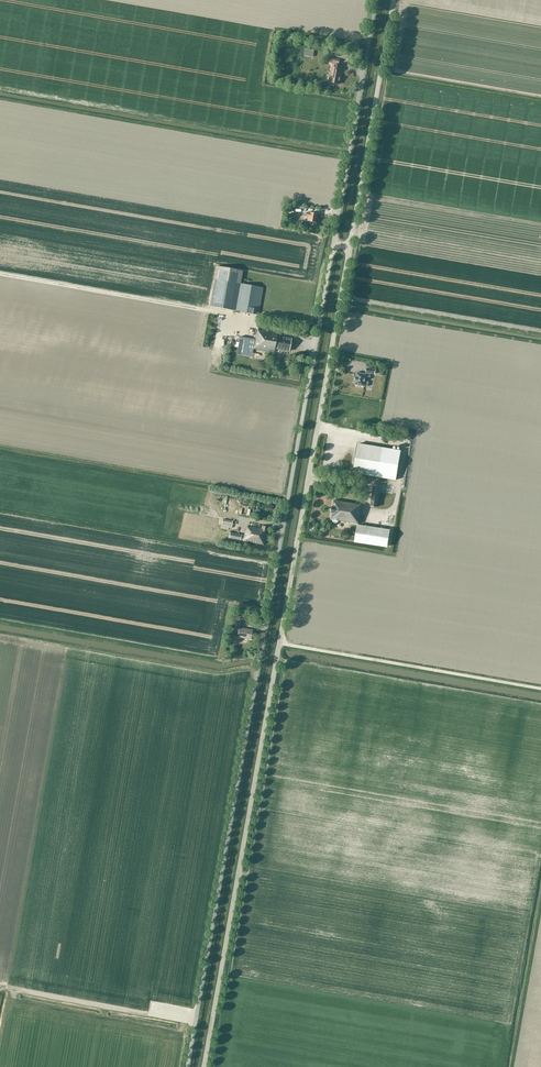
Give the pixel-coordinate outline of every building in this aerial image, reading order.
[(339,64),(339,62),(339,60),(330,58),(329,62),(334,63),(334,65),(332,65),(329,82),(340,84),(342,72),(341,72),(341,67),(338,66),(339,64)] [(318,214),(315,213),(310,212),(310,213),(308,212),(307,214),(305,214),(305,216),(307,217),(308,217),(307,221),(316,223),(318,214)] [(263,288),(240,284),(243,271),(216,266),(215,280),(210,306),(258,315),(263,288)] [(290,339),(276,337),(277,333),(258,330),(258,331),(257,330),(256,335),(253,349),(273,352),(274,349),(288,351),(290,339)] [(251,357),(252,349),(248,348),(250,339),(240,337),(237,355),(251,357)] [(376,369),(368,368),(367,368),(366,373),(366,374),(356,372),(354,384),(368,387),(369,382),(365,381),(366,378),(370,378),(371,373),(375,374),(376,369)] [(354,473),(396,480),(401,451),(359,444),(354,473)] [(381,487),(377,486),(373,485),(370,506),(377,507),(380,493),(393,495),(394,489),(381,487)] [(332,513),(331,519),(333,520),(333,521),(334,521),(334,522),(335,522),(336,522),(337,522),(337,521),(338,521),(338,520),(359,524),(362,505),(335,500),(335,501),(334,501),(333,507),(332,513)] [(387,548),(389,539),(390,530),(357,525),(354,543),(387,548)] [(264,545),(267,527),(262,526),(261,529),(247,526),(247,527),(246,531),(245,531),(243,541),(264,545)] [(240,621),(241,614),(233,613),(232,620),(231,625),(236,625),(234,635),(237,636),(237,637),(251,639),(252,630),(239,628),(240,621)]
